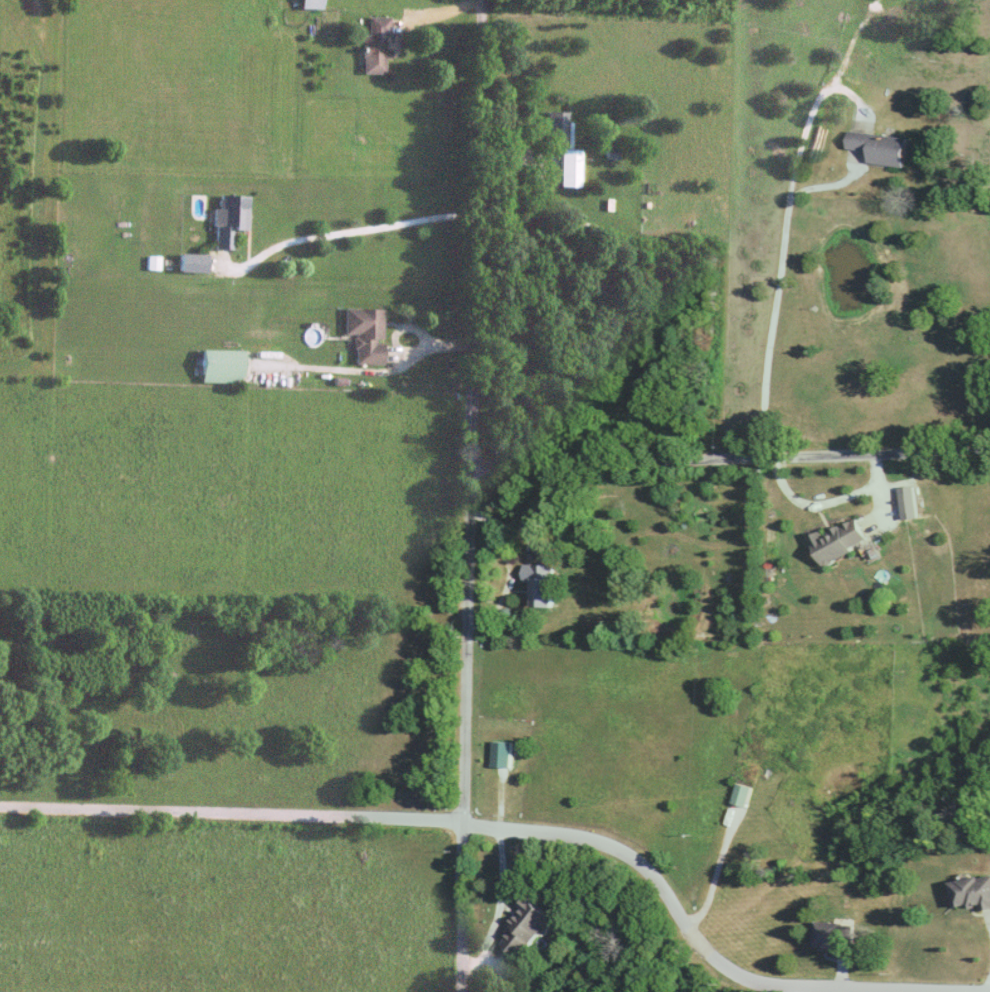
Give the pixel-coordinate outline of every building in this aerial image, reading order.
[(362,72),(384,72),(383,58),(389,58),(389,49),(385,49),(385,34),(389,34),(389,16),(368,16),(368,34),(362,34),(362,72)] [(547,146),(568,146),(568,111),(547,111),(547,146)] [(871,162),(908,166),(911,137),(852,130),(850,148),(873,151),(871,162)] [(580,149),(560,149),(560,187),(580,187),(580,149)] [(248,195),(216,194),(215,248),(231,248),(232,229),(247,229),(248,195)] [(179,271),(206,271),(206,254),(179,254),(179,271)] [(345,334),(356,334),(355,363),(382,363),(384,308),(346,307),(345,334)] [(201,381),(242,381),(242,349),(201,349),(201,381)] [(905,519),(920,518),(917,485),(902,487),(905,519)] [(814,539),(827,565),(873,541),(861,516),(814,539)] [(554,564),(524,564),(524,582),(531,582),(531,606),(554,606),(554,564)] [(513,767),(513,742),(494,742),(494,767),(513,767)] [(748,807),(752,786),(736,784),(733,804),(748,807)] [(953,883),(958,908),(982,903),(984,911),(989,909),(989,875),(953,883)] [(523,957),(554,917),(529,897),(509,922),(516,928),(505,943),(523,957)] [(835,958),(851,959),(854,924),(817,921),(815,948),(836,950),(835,958)]
